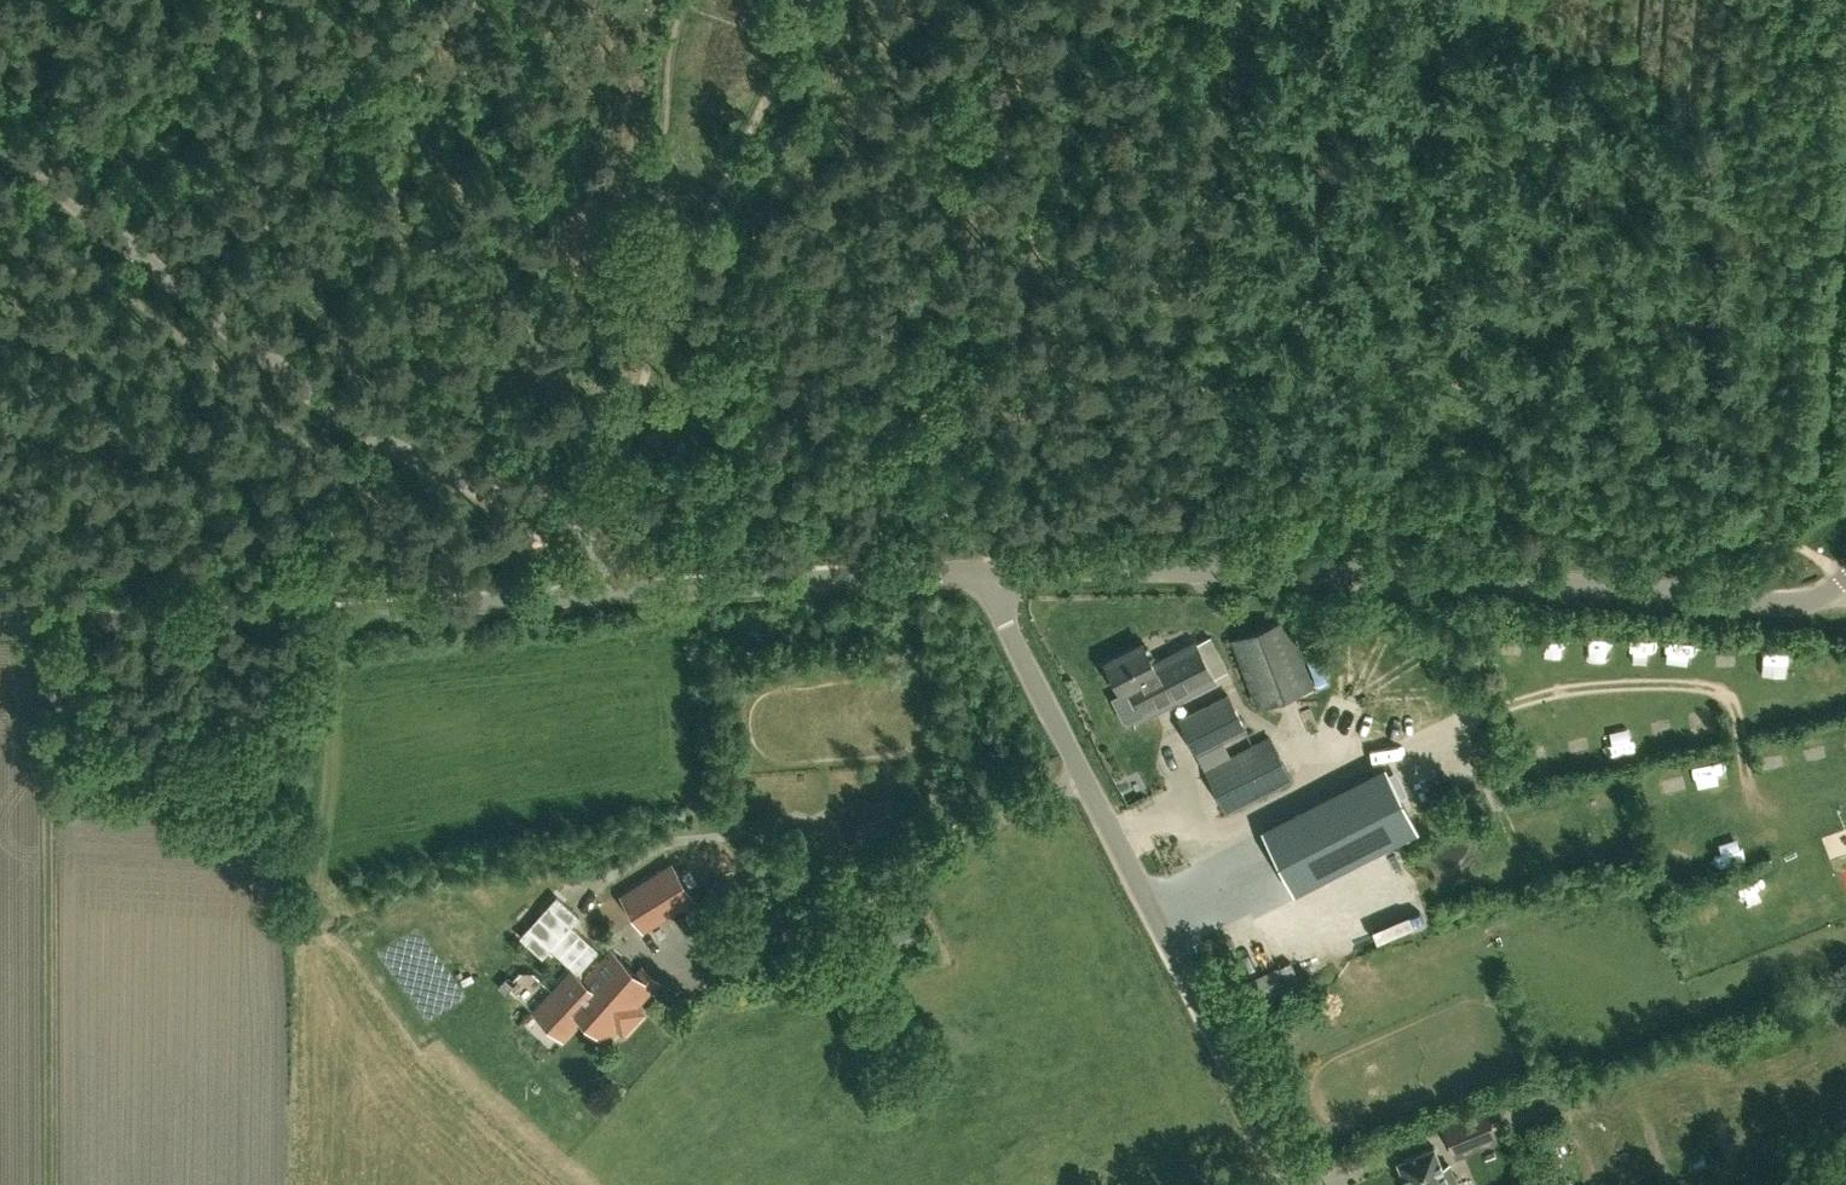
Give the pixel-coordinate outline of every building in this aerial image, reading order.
[(1313,687),(1287,618),(1233,639),(1258,707),(1313,687)] [(1420,636),(1418,651),(1436,654),(1438,638),(1420,636)] [(1154,664),(1144,642),(1106,660),(1122,692),(1132,687),(1132,686),(1158,673),(1154,664)] [(1162,706),(1172,701),(1215,679),(1196,642),(1154,664),(1158,673),(1132,686),(1132,687),(1143,707),(1159,699),(1162,706)] [(1246,728),(1229,693),(1180,717),(1197,752),(1246,728)] [(1291,778),(1271,737),(1206,769),(1226,811),(1291,778)] [(1407,812),(1385,768),(1276,822),(1298,866),(1407,812)] [(673,862),(620,894),(644,932),(696,899),(673,862)] [(579,916),(557,896),(521,937),(543,957),(551,948),(576,969),(574,971),(582,978),(583,968),(599,949),(571,925),(579,916)] [(638,1004),(654,986),(612,949),(585,980),(582,978),(574,971),(573,970),(564,980),(536,1012),(565,1038),(584,1017),(609,1038),(619,1026),(626,1032),(645,1011),(638,1004)] [(503,979),(496,987),(504,994),(511,987),(503,979)] [(1498,1140),(1486,1111),(1444,1128),(1453,1152),(1477,1142),(1479,1148),(1498,1140)] [(1434,1146),(1397,1161),(1407,1184),(1457,1184),(1449,1165),(1443,1167),(1434,1146)]
